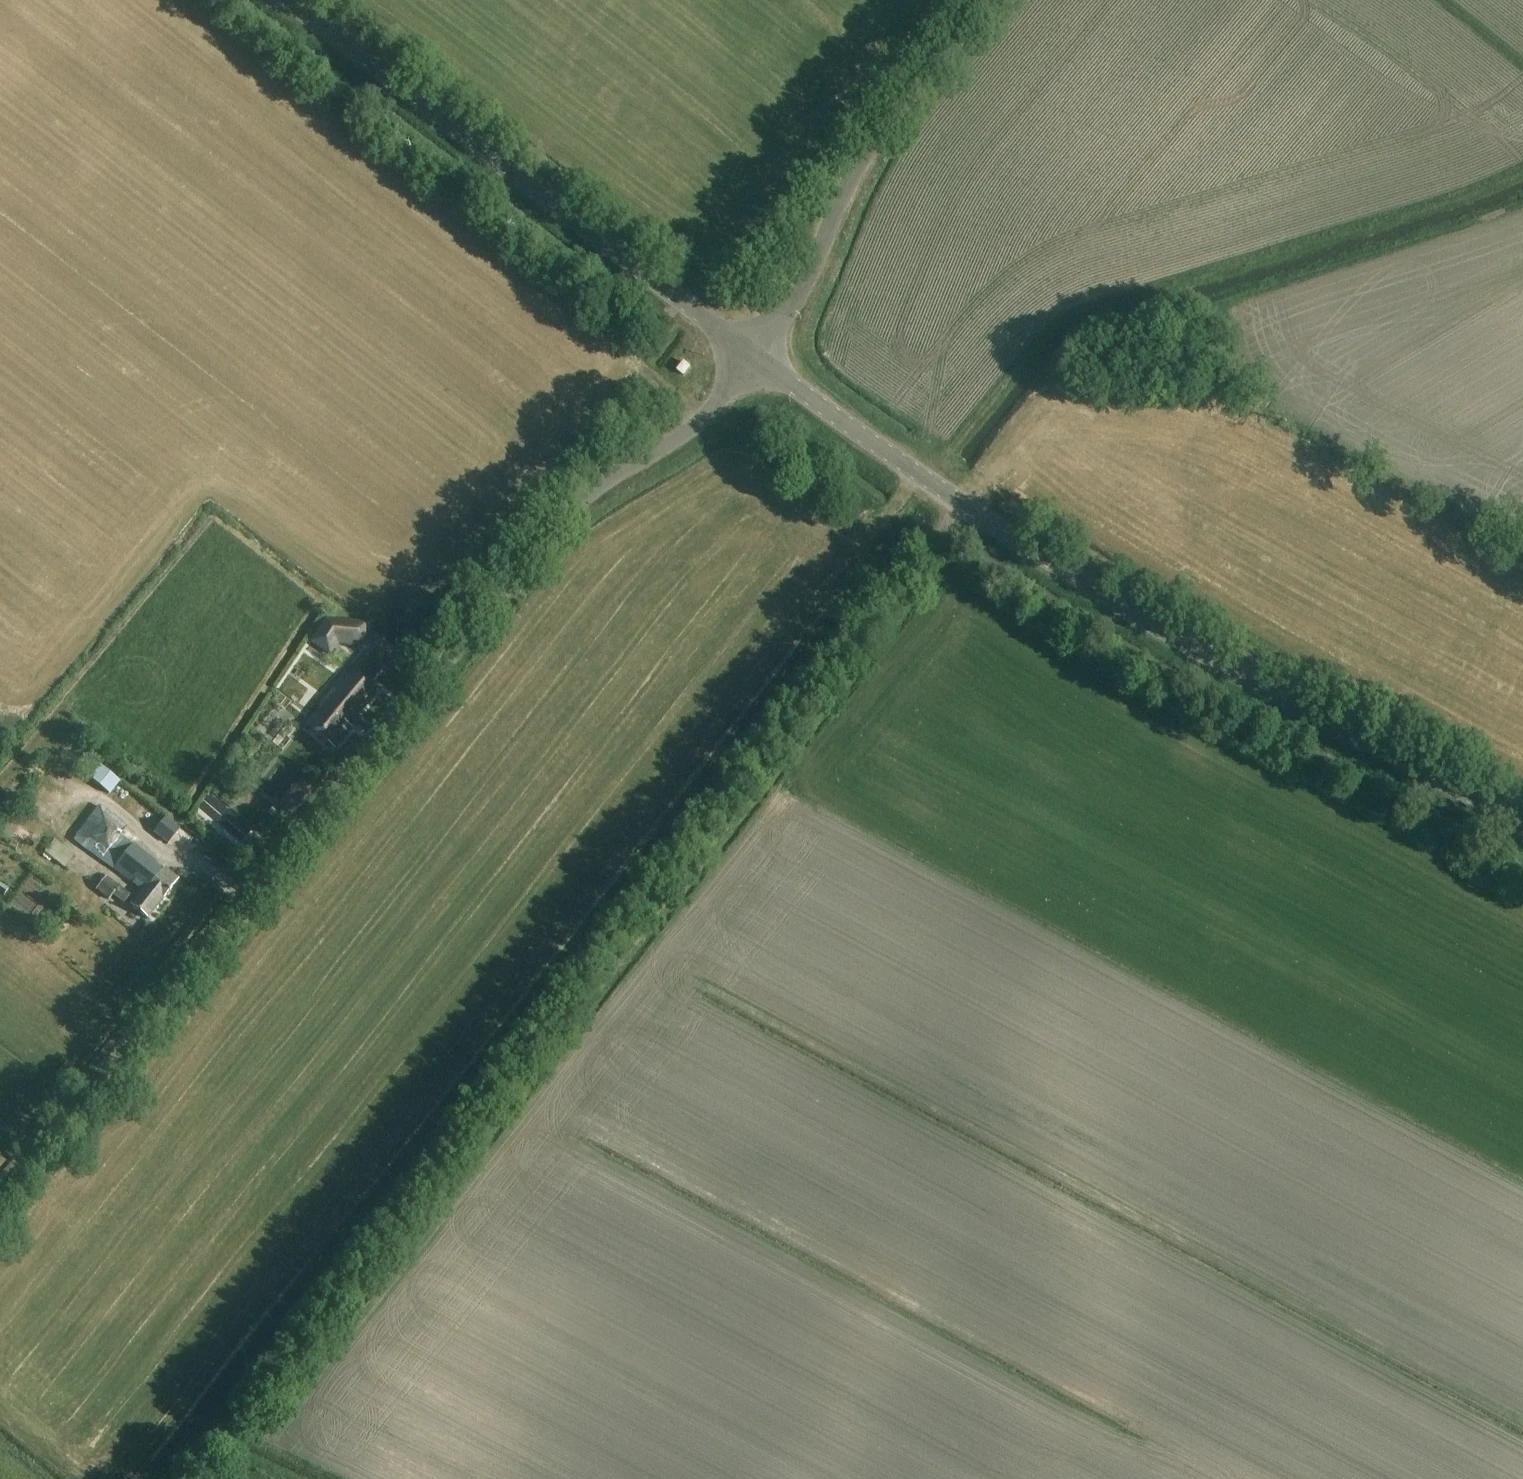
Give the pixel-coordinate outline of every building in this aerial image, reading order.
[(324,618),(308,641),(329,655),(337,644),(363,646),(365,622),(324,618)] [(307,725),(335,749),(352,729),(349,727),(379,690),(354,669),(307,725)] [(101,859),(113,868),(141,890),(130,904),(148,918),(179,880),(133,843),(131,845),(120,836),(126,828),(99,806),(72,840),(99,861),(101,859)] [(179,830),(164,818),(152,832),(168,844),(179,830)] [(225,833),(230,826),(225,821),(219,829),(225,833)] [(109,900),(113,895),(123,903),(129,895),(105,876),(95,889),(109,900)]
